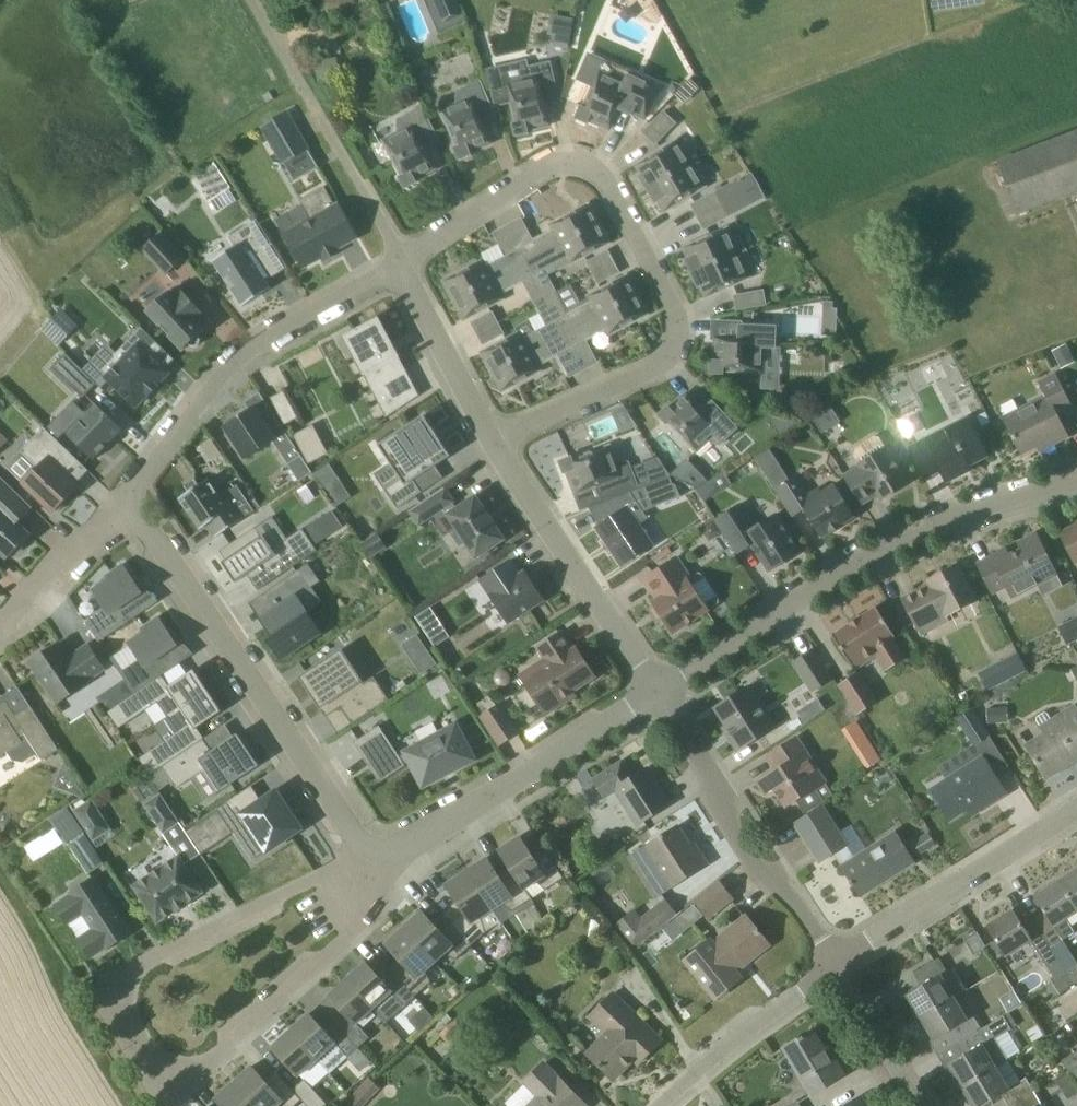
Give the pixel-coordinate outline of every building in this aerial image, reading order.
[(462,15),(456,0),(434,0),(443,23),(462,15)] [(574,18),(559,15),(555,36),(553,46),(568,49),(574,18)] [(633,113),(645,118),(660,82),(588,53),(576,80),(593,86),(592,87),(584,107),(581,106),(576,118),(588,123),(589,121),(610,130),(619,109),(632,115),(633,113)] [(558,98),(550,63),(527,68),(524,80),(509,83),(505,66),(488,70),(496,104),(511,101),(516,123),(513,123),(516,136),(529,133),(528,130),(550,125),(545,101),(558,98)] [(672,81),(668,92),(674,94),(682,85),(672,81)] [(459,160),(471,155),(470,151),(491,143),(482,121),(494,115),(479,82),(458,91),(458,103),(442,110),(457,147),(454,148),(459,160)] [(405,189),(417,183),(415,179),(436,168),(424,147),(438,140),(421,108),(399,120),(399,132),(381,142),(405,189)] [(663,110),(642,132),(655,145),(677,123),(663,110)] [(286,112),(263,126),(285,164),(308,150),(303,141),(292,122),(286,112)] [(1076,191),(1076,131),(1003,160),(1023,212),(1076,191)] [(683,149),(677,140),(636,165),(643,175),(640,177),(648,190),(697,159),(690,149),(683,149)] [(665,211),(683,199),(705,186),(700,176),(703,170),(697,159),(648,190),(656,203),(659,201),(665,211)] [(194,178),(209,201),(231,187),(216,163),(194,178)] [(335,205),(324,186),(300,200),(303,204),(311,219),(285,234),(304,268),(322,258),(324,261),(339,252),(338,249),(357,238),(338,204),(335,205)] [(697,217),(725,203),(718,190),(690,205),(697,217)] [(725,204),(725,203),(697,217),(704,230),(731,215),(729,211),(725,204)] [(527,262),(599,223),(590,204),(551,224),(554,230),(523,246),(524,247),(520,249),(527,262)] [(270,279),(288,267),(257,219),(229,237),(235,247),(213,261),(243,307),(263,294),(260,289),(268,284),(266,280),(269,277),(270,279)] [(530,277),(536,288),(543,284),(549,295),(556,291),(544,269),(568,257),(571,262),(609,242),(599,223),(527,262),(534,275),(530,277)] [(510,239),(517,235),(511,224),(505,228),(510,239)] [(692,274),(744,249),(739,237),(731,236),(727,227),(684,248),(688,257),(685,259),(692,274)] [(169,274),(183,260),(160,235),(145,248),(169,274)] [(517,235),(510,239),(516,250),(486,267),(482,260),(444,281),(454,300),(527,262),(520,249),(524,247),(523,246),(517,235)] [(706,297),(749,276),(745,266),(749,260),(744,249),(692,274),(698,288),(701,286),(706,297)] [(527,262),(454,300),(464,319),(503,299),(500,293),(530,277),(534,275),(527,262)] [(565,333),(637,294),(627,275),(588,296),(592,302),(568,314),(556,291),(549,295),(542,298),(548,310),(555,307),(562,319),(558,321),(565,333)] [(542,298),(549,295),(543,284),(536,288),(542,298)] [(207,317),(180,287),(171,295),(168,292),(149,310),(184,349),(190,351),(195,349),(199,346),(200,341),(199,336),(204,331),(198,325),(207,317)] [(736,310),(766,305),(764,290),(733,295),(736,310)] [(568,348),(574,359),(581,356),(575,345),(606,328),(609,334),(647,314),(637,294),(565,333),(571,346),(568,348)] [(492,371),(565,333),(558,321),(562,319),(555,307),(548,310),(542,298),(535,302),(540,314),(515,327),(518,333),(482,352),(492,371)] [(405,368),(399,356),(379,317),(342,336),(354,358),(355,357),(386,416),(401,408),(385,378),(405,368)] [(59,345),(69,334),(53,319),(43,329),(59,345)] [(775,350),(775,327),(739,325),(739,338),(715,337),(714,360),(711,360),(711,373),(724,374),(724,370),(763,372),(764,355),(775,350)] [(150,395),(158,387),(157,385),(169,373),(165,369),(175,359),(141,327),(115,354),(122,361),(107,377),(136,406),(149,394),(150,395)] [(565,333),(492,371),(503,391),(541,371),(538,365),(568,348),(571,346),(565,333)] [(97,384),(66,353),(52,367),(83,398),(97,384)] [(587,367),(581,356),(574,359),(580,371),(587,367)] [(1051,445),(1068,436),(1058,415),(1073,407),(1059,378),(1044,386),(1051,398),(1006,421),(1022,453),(1048,440),(1051,445)] [(284,387),(269,397),(287,426),(303,415),(284,387)] [(274,441),(286,432),(260,392),(245,402),(249,409),(224,426),(246,459),(274,441)] [(703,410),(687,393),(670,408),(668,406),(658,415),(667,424),(670,422),(697,451),(709,439),(720,443),(737,428),(713,401),(703,410)] [(124,430),(96,403),(67,434),(94,460),(124,430)] [(595,439),(626,420),(615,403),(585,421),(595,439)] [(822,433),(840,421),(831,407),(813,419),(822,433)] [(425,414),(380,444),(402,477),(386,488),(399,508),(423,491),(415,479),(452,455),(425,414)] [(960,469),(987,456),(969,418),(910,449),(925,477),(940,470),(946,481),(963,473),(960,469)] [(295,431),(306,461),(326,454),(315,424),(295,431)] [(60,510),(66,504),(65,500),(78,487),(71,480),(84,466),(44,427),(21,451),(39,468),(24,483),(53,512),(56,509),(60,510)] [(289,464),(302,456),(286,432),(274,441),(289,464)] [(888,496),(909,482),(887,447),(880,437),(874,436),(854,449),(852,457),(858,466),(844,475),(863,504),(885,490),(888,496)] [(616,462),(610,445),(573,460),(572,457),(560,461),(564,474),(567,472),(576,494),(598,485),(603,497),(637,484),(628,463),(616,462)] [(769,447),(755,455),(777,490),(790,482),(769,447)] [(21,451),(6,466),(13,473),(24,483),(39,468),(21,451)] [(313,473),(302,456),(289,464),(299,481),(313,473)] [(638,489),(650,484),(645,473),(642,463),(634,466),(630,468),(637,484),(638,489)] [(14,554),(18,553),(22,550),(25,546),(25,541),(31,535),(18,523),(33,507),(0,476),(0,552),(8,559),(14,554)] [(703,476),(690,484),(697,488),(708,481),(703,476)] [(790,482),(777,490),(793,517),(804,510),(822,538),(856,516),(835,484),(823,492),(820,488),(808,494),(798,477),(790,482)] [(221,496),(209,479),(199,485),(196,479),(185,486),(189,492),(179,499),(200,530),(207,525),(216,537),(244,519),(243,517),(243,518),(226,493),(221,496)] [(670,481),(656,487),(662,502),(680,495),(677,485),(670,481)] [(255,499),(249,503),(237,485),(226,493),(243,518),(243,517),(244,519),(261,507),(255,499)] [(419,525),(454,501),(445,487),(410,511),(419,525)] [(623,565),(653,545),(639,525),(648,518),(631,492),(589,508),(600,525),(598,527),(606,539),(602,542),(610,553),(613,550),(623,565)] [(476,559),(487,551),(505,539),(476,495),(447,514),(457,529),(451,533),(460,548),(467,544),(476,559)] [(756,526),(742,503),(716,518),(738,555),(753,546),(770,571),(800,552),(776,515),(756,526)] [(315,523),(325,539),(343,526),(333,511),(315,523)] [(713,519),(699,527),(706,539),(708,539),(720,532),(713,519)] [(1060,533),(1074,561),(1076,560),(1076,524),(1060,533)] [(370,557),(387,546),(378,532),(361,543),(370,557)] [(1056,573),(1036,534),(1019,543),(1022,549),(1001,560),(998,554),(978,564),(994,595),(1011,588),(1014,595),(1056,573)] [(229,574),(243,594),(255,586),(265,601),(323,562),(309,540),(279,560),(263,538),(227,562),(234,571),(229,574)] [(696,618),(707,610),(708,610),(696,592),(674,559),(659,569),(644,579),(658,599),(653,602),(674,633),(686,625),(690,627),(696,622),(696,618)] [(520,575),(510,560),(481,580),(490,594),(490,595),(509,623),(544,600),(525,571),(520,575)] [(99,641),(141,614),(132,600),(143,593),(124,564),(107,576),(109,579),(93,590),(105,607),(85,620),(99,641)] [(903,599),(918,630),(976,601),(959,565),(928,581),(930,585),(903,599)] [(317,574),(308,581),(319,598),(328,592),(317,574)] [(280,649),(292,667),(326,644),(313,624),(316,622),(306,607),(308,606),(296,588),(272,605),(287,628),(275,636),(283,648),(280,649)] [(903,655),(890,635),(893,632),(876,606),(832,634),(848,661),(871,646),(885,667),(903,655)] [(432,609),(417,619),(426,632),(441,622),(432,609)] [(162,675),(176,666),(167,653),(178,646),(159,617),(142,629),(144,632),(128,642),(140,659),(120,672),(135,694),(162,675)] [(1058,626),(1068,645),(1076,641),(1076,617),(1058,626)] [(573,651),(561,633),(537,649),(544,659),(548,665),(525,681),(546,713),(566,700),(564,696),(595,676),(576,648),(573,651)] [(69,658),(59,643),(30,662),(57,703),(86,684),(85,682),(105,668),(89,645),(69,658)] [(341,649),(299,678),(318,706),(320,705),(326,713),(321,717),(323,719),(338,709),(349,726),(386,701),(371,678),(356,688),(353,683),(361,678),(341,649)] [(814,692),(830,681),(811,651),(795,662),(814,692)] [(1008,679),(1026,670),(1017,653),(1000,662),(1008,679)] [(417,665),(422,673),(435,664),(430,656),(417,665)] [(135,694),(107,712),(118,728),(158,701),(168,716),(208,690),(194,669),(169,685),(162,675),(135,694)] [(857,716),(879,702),(860,672),(838,686),(857,716)] [(738,750),(772,728),(747,687),(716,708),(734,737),(731,739),(738,750)] [(208,690),(168,716),(179,731),(139,758),(150,775),(162,766),(204,738),(197,727),(222,711),(208,690)] [(0,706),(0,756),(23,741),(20,737),(25,733),(42,760),(59,749),(30,705),(15,715),(7,702),(0,707),(0,706)] [(500,744),(517,733),(499,707),(483,718),(500,744)] [(1076,707),(1052,722),(1047,714),(1043,713),(1036,718),(1035,721),(1044,736),(1027,747),(1046,778),(1076,759),(1076,707)] [(1000,723),(999,708),(987,709),(988,724),(1000,723)] [(972,749),(990,737),(972,711),(955,722),(972,749)] [(381,782),(406,765),(379,725),(354,742),(381,782)] [(442,778),(457,770),(456,768),(474,759),(456,726),(407,752),(424,785),(441,776),(442,778)] [(212,752),(204,739),(162,766),(176,788),(205,769),(219,791),(258,767),(245,747),(241,749),(234,738),(212,752)] [(779,768),(759,782),(766,793),(775,788),(787,806),(797,799),(805,812),(824,800),(816,787),(824,781),(798,739),(772,757),(779,768)] [(881,761),(867,741),(853,750),(867,771),(881,761)] [(980,810),(1006,793),(985,758),(931,793),(949,820),(976,803),(980,810)] [(55,786),(80,796),(84,793),(64,762),(55,786)] [(632,778),(622,762),(594,780),(605,796),(612,791),(635,827),(670,804),(647,768),(632,778)] [(267,851),(301,829),(277,791),(262,801),(252,786),(218,808),(219,809),(222,813),(233,831),(234,832),(249,823),(267,851)] [(164,833),(180,822),(161,793),(144,804),(164,833)] [(74,809),(86,828),(104,817),(92,798),(74,809)] [(854,856),(822,806),(796,823),(820,862),(833,853),(842,867),(861,896),(914,862),(894,830),(854,856)] [(670,890),(708,864),(695,842),(691,845),(678,825),(628,857),(642,878),(656,869),(665,883),(658,888),(662,894),(669,889),(670,890)] [(916,854),(935,845),(929,831),(909,840),(916,854)] [(86,834),(70,844),(89,873),(105,863),(86,834)] [(547,853),(536,860),(521,836),(499,850),(515,874),(524,889),(525,889),(537,881),(545,888),(562,877),(547,853)] [(179,856),(134,886),(158,922),(203,892),(179,856)] [(503,882),(488,858),(467,871),(492,910),(512,897),(521,910),(533,902),(525,889),(524,889),(515,874),(503,882)] [(1058,881),(1076,911),(1076,869),(1058,881)] [(492,910),(467,871),(446,884),(464,912),(453,922),(472,943),(486,931),(481,917),(492,910)] [(80,940),(90,955),(91,956),(108,945),(109,947),(130,933),(94,878),(73,893),(74,894),(57,906),(68,922),(85,911),(97,929),(80,940)] [(707,919),(716,912),(733,898),(719,881),(693,902),(703,914),(707,919)] [(1066,918),(1076,911),(1058,881),(1035,896),(1045,912),(1033,920),(1048,942),(1051,948),(1053,947),(1075,933),(1066,918)] [(653,933),(677,913),(666,900),(641,920),(653,933)] [(693,902),(683,911),(693,923),(703,914),(693,902)] [(1048,942),(1033,920),(1022,927),(1013,910),(988,926),(996,939),(987,945),(998,963),(1031,942),(1056,980),(1068,972),(1053,947),(1051,948),(1048,942)] [(442,932),(422,911),(417,915),(415,913),(402,925),(435,962),(446,952),(456,958),(472,943),(453,922),(442,932)] [(757,931),(746,917),(709,947),(706,945),(686,961),(716,998),(741,978),(736,971),(770,944),(758,930),(757,931)] [(435,962),(402,925),(389,936),(391,939),(386,944),(405,965),(395,974),(415,996),(432,981),(426,970),(435,962)] [(981,939),(969,946),(974,956),(986,949),(981,939)] [(948,971),(939,958),(914,973),(920,984),(909,990),(911,993),(907,995),(920,1017),(957,997),(956,995),(967,988),(954,967),(948,971)] [(395,974),(385,983),(366,962),(348,979),(374,1008),(387,1022),(415,996),(395,974)] [(1076,967),(1068,972),(1056,980),(1053,982),(1060,994),(1076,983),(1076,969),(1076,967)] [(358,1047),(369,1038),(356,1024),(374,1008),(348,979),(329,996),(345,1014),(336,1022),(358,1047)] [(639,1064),(662,1040),(613,993),(590,1016),(607,1033),(589,1052),(571,1035),(571,1036),(588,1053),(614,1079),(634,1059),(639,1064)] [(971,1019),(957,997),(920,1017),(934,1040),(937,1038),(939,1040),(951,1034),(957,1044),(1011,1014),(1010,1013),(983,1027),(976,1016),(971,1019)] [(326,1031),(310,1013),(291,1030),(317,1059),(335,1043),(348,1057),(358,1047),(336,1022),(326,1031)] [(999,1067),(1009,1061),(995,1037),(1011,1029),(1017,1026),(1011,1014),(957,1044),(963,1053),(947,1062),(962,1087),(998,1066),(999,1067)] [(455,1019),(440,1033),(450,1045),(466,1031),(455,1019)] [(299,1076),(317,1059),(291,1030),(272,1047),(299,1076)] [(830,1057),(814,1032),(804,1037),(803,1036),(783,1048),(812,1095),(845,1075),(833,1055),(830,1057)] [(330,1073),(348,1057),(335,1043),(317,1059),(329,1072),(330,1073)] [(1076,1068),(1076,1051),(1062,1061),(1069,1072),(1069,1073),(1076,1068)] [(990,1104),(988,1102),(999,1096),(1006,1105),(1013,1105),(1036,1093),(1027,1079),(1022,1082),(1009,1061),(999,1067),(998,1066),(962,1087),(973,1105),(987,1105),(990,1104)] [(543,1062),(525,1081),(538,1096),(528,1105),(587,1105),(543,1062)] [(302,1099),(293,1090),(282,1077),(272,1087),(252,1065),(234,1082),(256,1105),(294,1105),(302,1099)] [(1076,1084),(1069,1073),(1069,1072),(1055,1081),(1057,1083),(1067,1099),(1076,1093),(1076,1085),(1076,1084)] [(293,1090),(302,1099),(303,1098),(311,1105),(324,1105),(326,1105),(327,1104),(312,1087),(305,1079),(293,1090)] [(234,1082),(216,1099),(223,1105),(256,1105),(234,1082)] [(368,1100),(356,1090),(342,1105),(363,1105),(368,1100)] [(1013,1105),(1039,1105),(1043,1103),(1036,1093),(1013,1105)] [(859,1098),(845,1105),(864,1105),(859,1098)]
